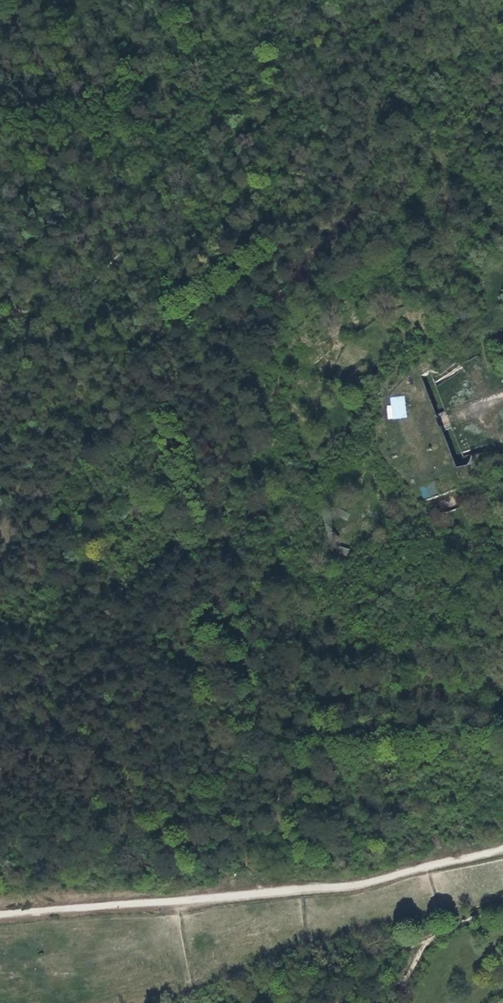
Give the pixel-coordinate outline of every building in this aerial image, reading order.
[(414,486),(456,469),(419,373),(377,390),(414,486)] [(431,495),(427,485),(419,488),(424,499),(431,495)]
